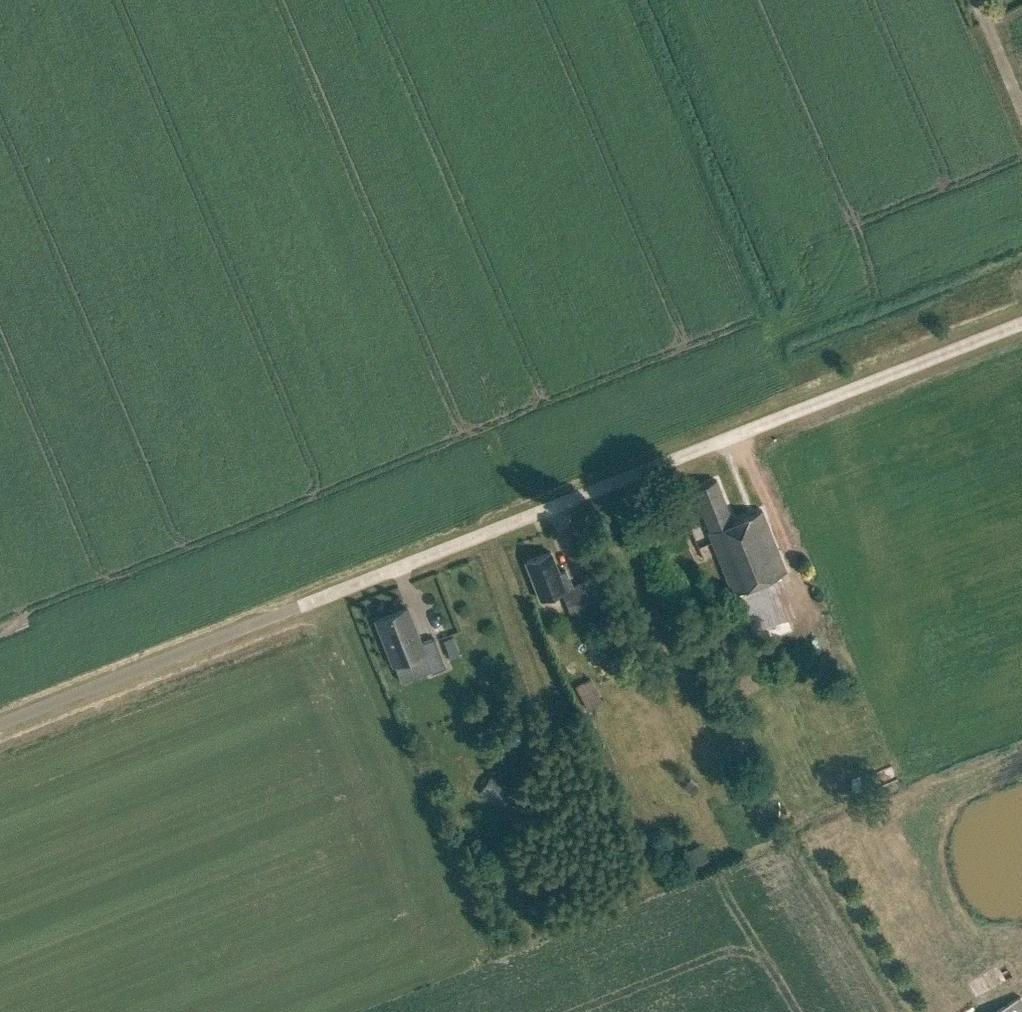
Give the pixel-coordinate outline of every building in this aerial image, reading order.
[(736,591),(751,631),(789,616),(787,609),(791,608),(778,574),(786,571),(762,510),(732,521),(716,481),(694,489),(710,530),(708,531),(732,593),(736,591)] [(565,570),(559,572),(550,551),(526,561),(540,598),(562,590),(570,612),(603,599),(594,577),(572,586),(565,570)] [(434,638),(421,643),(407,608),(376,620),(394,664),(424,652),(432,673),(446,667),(434,638)] [(450,635),(442,638),(448,656),(456,653),(450,635)] [(573,663),(561,668),(567,679),(578,674),(573,663)] [(590,678),(576,686),(588,709),(602,701),(590,678)] [(486,774),(478,792),(499,802),(508,785),(486,774)] [(1021,996),(995,1011),(1021,1011),(1021,999),(1021,996)]
